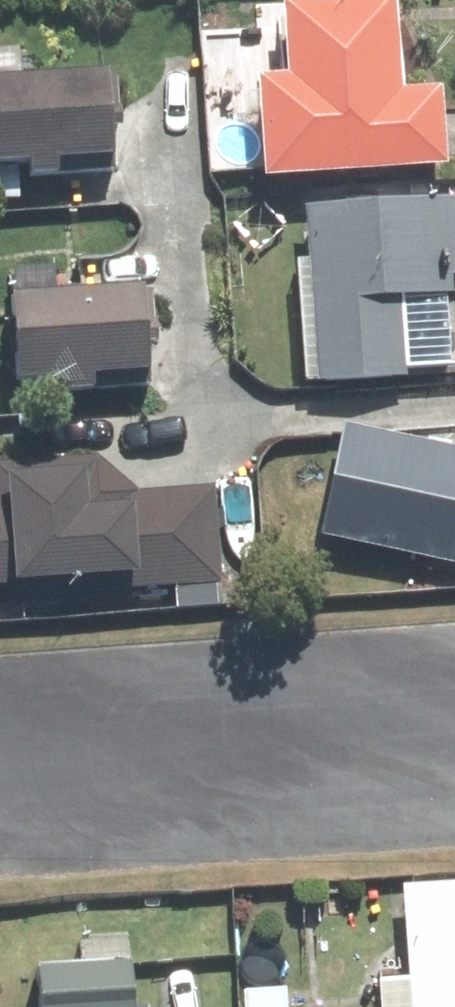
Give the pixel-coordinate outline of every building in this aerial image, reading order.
[(244,86),(251,187),(436,174),(431,94),(392,96),(386,0),(268,9),(273,84),(244,86)] [(0,84),(0,204),(23,202),(21,181),(109,175),(102,77),(0,84)] [(295,214),(299,265),(288,266),(298,391),(453,379),(446,285),(454,284),(454,201),(295,214)] [(0,303),(0,325),(6,400),(146,389),(138,292),(0,303)] [(335,432),(312,544),(454,572),(454,456),(335,432)] [(221,590),(215,493),(131,498),(91,461),(0,467),(0,603),(221,590)] [(395,892),(401,982),(371,984),(373,1006),(454,1006),(454,888),(395,892)] [(162,1006),(201,1006),(197,949),(158,952),(162,1006)] [(126,966),(23,973),(26,1006),(129,1006),(126,966)] [(236,1006),(286,1006),(284,991),(235,995),(236,1006)]
